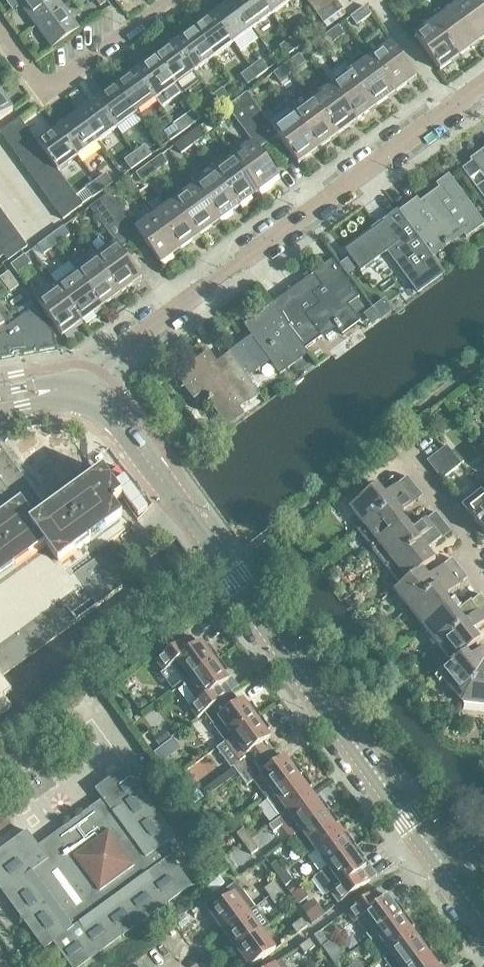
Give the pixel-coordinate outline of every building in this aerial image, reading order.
[(35,26),(63,6),(58,0),(26,0),(19,5),(35,26)] [(261,0),(234,0),(232,1),(253,29),(272,15),(261,0)] [(272,15),(292,0),(291,0),(261,0),(272,15)] [(335,0),(316,0),(309,5),(316,14),(335,0)] [(336,0),(335,0),(316,14),(323,24),(343,9),(336,0)] [(483,38),(483,7),(479,0),(464,0),(454,7),(480,42),(483,38)] [(233,43),(253,29),(232,1),(213,16),(233,43)] [(63,6),(35,26),(51,48),(78,28),(63,6)] [(365,6),(351,17),(357,26),(372,15),(365,6)] [(460,56),(480,42),(454,7),(435,21),(460,56)] [(233,43),(213,16),(193,30),(214,58),(233,43)] [(440,71),(460,56),(435,21),(415,35),(440,71)] [(325,36),(331,45),(345,35),(339,26),(325,36)] [(193,30),(174,44),(194,72),(214,58),(193,30)] [(291,41),(298,49),(308,42),(302,33),(291,41)] [(319,53),(331,45),(325,36),(313,44),(319,53)] [(288,57),(298,49),(291,41),(281,48),(288,57)] [(371,58),(396,92),(416,77),(391,43),(371,58)] [(174,86),(194,72),(174,44),(154,59),(174,86)] [(286,64),(293,73),(306,63),(300,54),(286,64)] [(396,92),(371,58),(351,72),(377,106),(396,92)] [(155,101),(174,86),(154,59),(135,73),(155,101)] [(252,69),(258,78),(269,70),(263,61),(252,69)] [(280,82),(293,73),(286,64),(274,73),(280,82)] [(249,85),(258,78),(252,69),(242,76),(249,85)] [(332,86),(357,121),(377,106),(351,72),(332,86)] [(115,87),(135,115),(155,101),(135,73),(115,87)] [(337,135),(357,121),(332,86),(312,101),(337,135)] [(135,115),(115,87),(96,101),(116,129),(135,115)] [(213,97),(219,106),(230,98),(224,89),(213,97)] [(298,164),(318,149),(293,115),(274,129),(247,92),(237,100),(268,143),(278,135),(298,164)] [(13,110),(0,93),(0,120),(13,110)] [(210,113),(219,106),(213,97),(203,104),(210,113)] [(234,158),(259,193),(279,178),(258,150),(268,143),(237,100),(226,107),(253,144),(234,158)] [(96,143),(116,129),(96,101),(76,116),(96,143)] [(312,101),(293,115),(318,149),(337,135),(312,101)] [(77,158),(96,143),(76,116),(57,130),(77,158)] [(174,126),(180,135),(191,127),(185,118),(174,126)] [(26,129),(19,119),(0,132),(0,134),(6,143),(26,129)] [(171,142),(180,135),(174,126),(164,133),(171,142)] [(188,136),(194,145),(208,135),(201,126),(188,136)] [(14,153),(33,139),(26,129),(6,143),(14,153)] [(37,144),(40,148),(47,158),(54,168),(57,172),(77,158),(57,130),(37,144)] [(182,154),(194,145),(188,136),(175,145),(182,154)] [(14,153),(20,162),(40,148),(37,144),(33,139),(14,153)] [(134,155),(140,163),(152,155),(146,146),(134,155)] [(27,172),(47,158),(40,148),(20,162),(27,172)] [(464,170),(483,198),(483,151),(471,160),(473,163),(464,170)] [(148,165),(155,174),(169,163),(162,154),(148,165)] [(131,170),(140,163),(134,155),(125,161),(131,170)] [(34,182),(54,168),(47,158),(27,172),(34,182)] [(259,193),(234,158),(214,172),(239,207),(259,193)] [(143,182),(155,174),(148,165),(136,173),(143,182)] [(61,177),(57,172),(54,168),(34,182),(41,191),(61,177)] [(220,221),(239,207),(214,172),(194,187),(220,221)] [(95,183),(102,192),(113,183),(107,174),(95,183)] [(432,256),(445,247),(446,249),(451,245),(450,244),(469,230),(473,236),(483,228),(483,222),(450,176),(438,185),(443,192),(423,207),(418,199),(400,213),(432,256)] [(48,201),(68,187),(61,177),(41,191),(48,201)] [(92,199),(102,192),(95,183),(85,190),(92,199)] [(48,201),(55,210),(74,196),(68,187),(48,201)] [(220,221),(194,187),(175,201),(200,236),(220,221)] [(99,200),(130,243),(140,236),(161,264),(180,250),(155,215),(136,229),(109,193),(99,200)] [(82,206),(74,196),(55,210),(63,220),(82,206)] [(116,244),(97,258),(122,293),(142,279),(121,250),(130,243),(99,200),(89,208),(116,244)] [(175,201),(155,215),(180,250),(200,236),(175,201)] [(444,273),(432,256),(400,213),(347,252),(362,272),(390,252),(419,291),(444,273)] [(12,228),(6,218),(0,223),(0,237),(12,228)] [(64,226),(50,236),(57,245),(70,235),(64,226)] [(1,251),(19,237),(12,228),(0,237),(0,250),(1,251)] [(57,245),(50,236),(37,246),(44,255),(57,245)] [(27,248),(19,237),(1,251),(4,256),(8,262),(27,248)] [(32,264),(25,255),(11,265),(17,274),(32,264)] [(77,273),(102,307),(122,293),(97,258),(77,273)] [(273,305),(305,349),(322,336),(321,335),(335,325),(343,335),(361,322),(349,305),(353,302),(341,287),(338,289),(323,268),(273,305)] [(19,286),(9,273),(0,279),(10,293),(19,286)] [(83,322),(102,307),(77,273),(57,287),(83,322)] [(62,337),(83,322),(57,287),(37,302),(62,337)] [(11,350),(10,341),(13,338),(6,329),(16,322),(0,301),(0,351),(11,350)] [(6,329),(13,338),(15,337),(21,346),(48,326),(30,301),(14,312),(19,319),(16,322),(6,329)] [(229,354),(248,379),(260,370),(258,366),(268,359),(279,375),(308,354),(305,349),(273,305),(251,321),(259,332),(229,354)] [(260,396),(248,379),(229,354),(216,363),(208,352),(175,376),(193,401),(204,393),(209,399),(206,401),(214,411),(216,409),(229,426),(226,428),(227,430),(246,416),(241,410),(260,396)] [(2,676),(97,606),(75,577),(37,527),(51,517),(97,483),(97,482),(63,435),(16,469),(9,460),(14,457),(10,452),(6,455),(0,447),(0,673),(2,676)] [(427,461),(441,480),(461,464),(446,446),(427,461)] [(51,517),(37,527),(75,577),(97,606),(123,588),(117,581),(109,570),(99,577),(87,560),(130,528),(121,515),(116,508),(115,507),(118,505),(115,502),(122,497),(103,471),(102,472),(105,476),(97,482),(97,483),(51,517)] [(363,527),(414,486),(406,477),(384,495),(377,486),(349,509),(363,527)] [(378,545),(405,523),(399,515),(422,496),(414,486),(363,527),(378,545)] [(473,506),(467,499),(461,505),(483,534),(483,498),(473,506)] [(392,563),(443,522),(435,513),(412,531),(405,523),(378,545),(392,563)] [(407,582),(422,570),(435,559),(428,550),(450,532),(443,522),(392,563),(406,580),(407,582)] [(428,577),(422,570),(407,582),(406,580),(394,590),(409,609),(459,568),(451,559),(428,577)] [(467,578),(459,568),(409,609),(423,627),(450,605),(444,597),(467,578)] [(450,605),(423,627),(437,644),(483,607),(483,600),(480,595),(457,613),(450,605)] [(466,652),(480,641),(473,632),(483,623),(483,607),(437,644),(451,662),(452,663),(466,652)] [(162,656),(183,684),(218,659),(209,646),(205,649),(201,643),(193,648),(186,639),(162,656)] [(451,662),(438,673),(462,703),(483,662),(483,648),(471,659),(466,652),(452,663),(451,662)] [(228,671),(218,659),(183,684),(204,713),(231,693),(224,683),(228,681),(224,674),(228,671)] [(462,703),(483,706),(483,662),(462,703)] [(12,706),(4,695),(12,689),(2,676),(0,673),(0,715),(12,706)] [(225,742),(260,716),(251,703),(247,706),(242,700),(238,702),(231,693),(204,713),(225,742)] [(140,699),(134,703),(141,713),(150,705),(147,700),(140,699)] [(270,728),(260,716),(225,742),(238,759),(230,764),(233,768),(238,775),(272,750),(266,741),(270,738),(266,731),(270,728)] [(165,728),(153,737),(160,746),(171,737),(165,728)] [(173,738),(154,753),(162,763),(181,748),(173,738)] [(279,760),(272,750),(238,775),(246,787),(254,781),(258,787),(268,799),(274,795),(273,794),(302,773),(292,760),(288,763),(283,757),(279,760)] [(135,762),(95,792),(102,802),(39,849),(27,833),(0,853),(0,891),(45,952),(54,946),(70,966),(85,966),(192,888),(170,858),(163,863),(155,852),(174,838),(137,788),(148,780),(135,762)] [(233,768),(198,794),(202,800),(238,775),(233,768)] [(267,824),(268,826),(311,794),(307,789),(311,786),(302,773),(273,794),(274,795),(268,799),(279,815),(267,824)] [(184,775),(174,781),(193,807),(202,800),(198,794),(184,775)] [(281,826),(290,838),(329,810),(319,797),(315,800),(311,794),(268,826),(273,832),(281,826)] [(329,810),(290,838),(290,839),(294,836),(308,854),(314,850),(338,832),(334,826),(338,823),(329,810)] [(220,820),(213,825),(218,832),(225,827),(220,820)] [(244,844),(251,838),(243,828),(236,833),(244,844)] [(327,868),(356,847),(346,835),(342,838),(338,832),(314,850),(327,868)] [(259,849),(251,838),(244,844),(252,854),(259,849)] [(376,876),(356,847),(327,868),(336,881),(330,886),(341,901),(365,884),(376,876)] [(277,876),(287,869),(279,859),(270,866),(277,876)] [(294,879),(287,869),(277,876),(284,886),(294,879)] [(218,875),(205,885),(212,894),(225,884),(218,875)] [(204,906),(223,932),(248,913),(255,908),(236,882),(204,906)] [(269,897),(279,889),(274,882),(263,889),(269,897)] [(302,888),(292,895),(299,904),(309,897),(302,888)] [(285,897),(279,889),(269,897),(274,905),(285,897)] [(376,935),(404,914),(395,902),(391,904),(387,898),(384,900),(376,891),(346,913),(353,923),(355,921),(360,927),(366,923),(376,935)] [(314,899),(302,908),(312,923),(324,914),(314,899)] [(248,913),(223,932),(236,949),(261,931),(248,913)] [(414,927),(404,914),(376,935),(389,954),(414,936),(410,930),(414,927)] [(291,927),(296,934),(307,927),(301,919),(291,927)] [(236,949),(249,966),(252,966),(275,950),(261,931),(236,949)] [(432,952),(422,939),(418,942),(414,936),(389,954),(399,966),(411,966),(432,952)] [(309,940),(299,948),(304,955),(314,948),(309,940)] [(432,952),(411,966),(438,966),(441,965),(432,952)]
